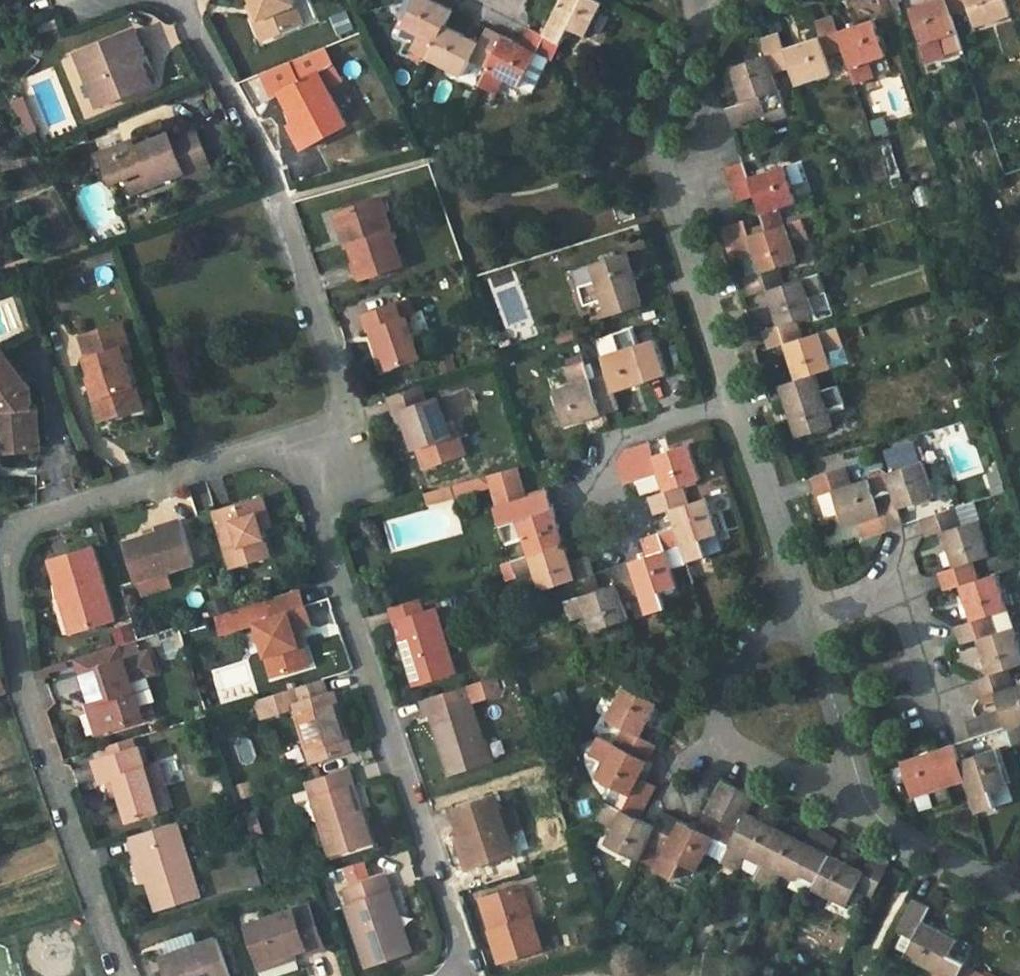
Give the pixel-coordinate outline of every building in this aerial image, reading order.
[(254,6),(260,21),(267,18),(274,35),(303,24),(293,0),(252,0),(254,6)] [(438,0),(417,0),(403,28),(419,36),(412,51),(428,59),(445,28),(453,11),(436,3),(438,0)] [(603,4),(596,0),(564,0),(545,38),(561,46),(570,29),(587,36),(603,4)] [(876,13),(871,0),(845,0),(852,21),(876,13)] [(922,43),(939,38),(944,55),(964,48),(953,13),(970,7),(967,0),(938,0),(910,9),(922,43)] [(970,7),(976,26),(1012,13),(1007,0),(967,0),(970,7)] [(260,21),(254,6),(249,8),(262,40),(274,35),(267,18),(260,21)] [(346,11),(329,18),(337,37),(354,30),(346,11)] [(822,40),(828,57),(845,52),(857,86),(876,80),(871,63),(887,58),(875,23),(839,34),(834,18),(817,23),(822,40)] [(135,28),(121,35),(134,66),(143,62),(149,59),(135,28)] [(445,28),(428,59),(462,78),(470,62),(488,71),(505,38),(488,29),(479,46),(445,28)] [(521,46),(505,38),(488,71),(480,86),(497,96),(505,80),(521,88),(522,87),(536,94),(561,46),(545,38),(529,31),(521,46)] [(134,66),(121,35),(77,54),(100,107),(153,85),(143,62),(134,66)] [(769,57),(775,74),(792,69),(797,86),(833,75),(828,57),(822,40),(787,51),(781,35),(763,40),(769,57)] [(939,38),(922,43),(929,60),(944,55),(939,38)] [(281,93),(297,123),(309,145),(348,124),(329,88),(343,80),(326,47),(263,74),(274,96),(281,93)] [(744,103),(728,110),(733,127),(768,115),(763,98),(780,93),(775,74),(769,57),(734,69),(744,103)] [(23,99),(11,104),(30,136),(37,133),(23,99)] [(950,122),(955,138),(968,133),(962,118),(950,122)] [(309,145),(297,123),(291,126),(304,149),(309,145)] [(188,180),(203,174),(197,158),(206,155),(196,129),(172,139),(170,135),(151,141),(137,148),(133,141),(101,154),(106,166),(113,182),(127,177),(130,183),(146,177),(151,185),(185,173),(188,180)] [(148,135),(133,141),(137,148),(151,141),(148,135)] [(100,168),(106,166),(101,154),(95,156),(100,168)] [(212,170),(206,155),(197,158),(203,174),(212,170)] [(728,168),(739,203),(757,198),(768,232),(786,226),(781,210),(796,204),(786,169),(751,179),(745,162),(728,168)] [(134,192),(151,185),(146,177),(130,183),(134,192)] [(380,198),(374,200),(384,232),(391,230),(380,198)] [(384,232),(374,200),(334,214),(346,247),(351,246),(362,278),(402,264),(391,230),(384,232)] [(630,202),(615,206),(621,223),(635,218),(630,202)] [(786,226),(768,232),(751,237),(745,221),(728,227),(739,261),(741,260),(747,278),(762,273),(780,267),(798,260),(793,246),(809,240),(802,221),(786,226)] [(644,305),(640,292),(633,272),(626,253),(592,264),(597,281),(582,287),(587,305),(603,300),(608,317),(644,305)] [(866,264),(848,270),(852,281),(869,276),(866,264)] [(786,285),(780,267),(762,273),(747,278),(746,279),(750,292),(752,297),(768,293),(780,328),(798,322),(815,316),(810,300),(826,294),(820,275),(786,285)] [(833,315),(826,294),(810,300),(815,316),(818,321),(833,315)] [(363,315),(369,332),(375,329),(389,368),(421,357),(407,319),(403,320),(402,317),(414,313),(409,298),(363,315)] [(764,333),(768,346),(770,351),(786,345),(798,381),(817,374),(832,369),(827,353),(844,347),(838,328),(804,340),(798,322),(780,328),(764,333)] [(89,378),(98,407),(108,411),(110,417),(135,409),(128,387),(134,385),(123,349),(129,346),(122,324),(81,338),(94,375),(89,378)] [(383,370),(389,368),(375,329),(369,332),(383,370)] [(609,375),(614,392),(639,384),(652,380),(666,375),(655,341),(637,345),(632,330),(615,335),(619,351),(603,357),(609,375)] [(827,353),(832,369),(849,363),(844,347),(827,353)] [(4,430),(7,452),(42,448),(38,406),(33,406),(31,389),(4,352),(2,354),(0,356),(0,430),(4,430)] [(594,418),(619,410),(614,392),(609,375),(591,380),(585,363),(566,369),(571,386),(554,392),(565,426),(594,418)] [(822,391),(817,374),(798,381),(781,386),(789,408),(799,438),(834,427),(828,410),(844,404),(838,386),(822,391)] [(141,407),(134,385),(128,387),(135,409),(141,407)] [(403,413),(407,426),(416,448),(424,445),(432,466),(464,454),(457,434),(451,436),(437,400),(425,403),(419,386),(389,397),(396,415),(403,413)] [(108,411),(98,407),(102,420),(110,417),(108,411)] [(403,413),(396,415),(400,428),(407,426),(403,413)] [(889,469),(918,462),(914,442),(884,448),(889,469)] [(618,466),(624,484),(659,473),(664,491),(682,485),(699,479),(688,445),(652,455),(649,443),(625,451),(618,458),(618,466)] [(424,445),(416,448),(424,469),(432,466),(424,445)] [(886,531),(904,526),(899,509),(934,497),(923,463),(887,473),(893,491),(875,497),(881,515),(886,531)] [(811,479),(815,492),(817,496),(834,491),(846,526),(858,522),(864,539),(886,531),(881,515),(875,497),(869,479),(851,484),(845,468),(811,479)] [(485,477),(488,487),(494,507),(523,499),(513,469),(485,477)] [(1004,484),(1000,470),(988,475),(993,488),(1004,484)] [(453,485),(456,496),(488,487),(485,477),(453,485)] [(453,485),(426,493),(429,503),(456,496),(453,485)] [(689,504),(682,485),(664,491),(649,496),(655,514),(671,510),(676,528),(682,545),(688,563),(706,556),(700,538),(718,532),(706,498),(689,504)] [(523,499),(494,507),(505,541),(522,536),(528,556),(564,545),(555,516),(547,491),(523,499)] [(263,498),(216,511),(233,567),(271,556),(263,528),(272,525),(263,498)] [(921,520),(927,537),(943,533),(955,569),(973,563),(991,557),(979,521),(962,527),(956,508),(921,520)] [(159,527),(161,533),(184,525),(182,520),(159,527)] [(126,544),(138,581),(167,572),(196,563),(184,525),(161,533),(126,544)] [(649,556),(631,562),(641,596),(647,614),(665,608),(661,592),(677,586),(666,551),(682,545),(676,528),(643,538),(649,556)] [(700,538),(706,556),(724,551),(718,532),(700,538)] [(570,561),(564,545),(528,556),(512,561),(518,578),(534,574),(540,590),(576,580),(580,596),(599,590),(588,556),(570,561)] [(52,561),(64,599),(71,597),(81,631),(116,619),(95,548),(52,561)] [(631,562),(613,569),(618,584),(599,590),(580,596),(566,601),(572,620),(587,615),(593,631),(629,619),(624,602),(641,596),(631,562)] [(960,586),(972,622),(991,616),(1008,610),(996,574),(979,579),(973,563),(955,569),(939,574),(942,586),(944,591),(960,586)] [(167,572),(138,581),(143,595),(171,586),(167,572)] [(311,665),(305,644),(300,645),(296,630),(301,629),(311,625),(299,589),(268,599),(274,617),(256,623),(274,677),(311,665)] [(68,635),(81,631),(71,597),(64,599),(58,600),(68,635)] [(404,639),(399,640),(414,684),(455,671),(435,609),(422,613),(417,598),(389,607),(393,621),(397,620),(404,639)] [(268,599),(227,612),(233,630),(256,623),(274,617),(268,599)] [(961,639),(962,644),(977,639),(990,675),(1008,669),(1019,666),(1019,652),(1012,627),(996,632),(991,616),(972,622),(956,627),(961,639)] [(397,620),(393,621),(399,640),(404,639),(397,620)] [(305,644),(301,629),(296,630),(300,645),(305,644)] [(79,658),(93,702),(96,701),(105,731),(143,718),(133,687),(156,680),(150,660),(127,667),(121,646),(79,658)] [(1008,669),(990,675),(973,681),(979,698),(996,693),(1001,710),(1007,728),(1013,746),(1019,743),(1019,685),(1014,687),(1008,669)] [(69,675),(51,683),(57,696),(75,688),(69,675)] [(495,676),(421,699),(426,715),(432,713),(451,773),(489,760),(470,702),(499,692),(495,676)] [(323,679),(257,700),(262,716),(295,705),(312,761),(353,747),(335,690),(328,693),(323,679)] [(657,703),(624,686),(607,719),(623,727),(614,744),(646,761),(655,744),(640,736),(657,703)] [(96,701),(93,702),(88,704),(97,733),(105,731),(96,701)] [(966,721),(972,738),(1007,728),(1001,710),(975,718),(966,721)] [(621,810),(638,818),(649,797),(655,787),(638,777),(646,761),(614,744),(598,736),(589,754),(604,762),(596,777),(629,793),(621,810)] [(243,764),(257,759),(250,739),(236,744),(243,764)] [(109,747),(111,754),(134,747),(132,741),(109,747)] [(922,755),(902,761),(913,796),(930,792),(935,808),(953,801),(948,785),(965,780),(959,761),(954,744),(922,755)] [(134,747),(111,754),(95,759),(101,780),(115,777),(129,820),(169,806),(163,788),(166,785),(158,762),(145,765),(139,745),(134,747)] [(996,750),(959,761),(965,780),(976,813),(994,808),(989,789),(1006,784),(996,750)] [(349,785),(354,784),(349,768),(306,782),(330,855),(373,841),(362,809),(357,810),(349,785)] [(722,781),(705,812),(721,821),(737,789),(722,781)] [(362,809),(354,784),(349,785),(357,810),(362,809)] [(508,834),(500,809),(496,795),(454,809),(467,849),(474,847),(480,863),(514,852),(508,834)] [(654,826),(638,818),(621,810),(607,803),(597,820),(611,828),(605,842),(639,859),(646,845),(663,853),(679,821),(663,813),(654,826)] [(512,805),(500,809),(508,834),(520,829),(512,805)] [(689,825),(679,821),(663,853),(655,868),(673,876),(680,863),(695,870),(712,838),(728,846),(737,829),(721,821),(705,812),(696,829),(689,825)] [(763,863),(779,829),(746,812),(737,829),(728,846),(721,861),(738,870),(745,855),(763,863)] [(139,850),(148,879),(158,907),(201,894),(177,821),(128,836),(133,852),(139,850)] [(838,839),(821,831),(813,846),(779,829),(763,863),(755,878),(773,887),(781,872),(796,879),(804,864),(821,872),(830,854),(838,839)] [(472,866),(480,863),(474,847),(467,849),(472,866)] [(139,850),(133,852),(141,881),(148,879),(139,850)] [(864,872),(830,854),(821,872),(813,888),(846,904),(856,888),(872,897),(887,865),(872,857),(864,872)] [(385,893),(390,891),(385,875),(344,889),(349,903),(346,905),(367,966),(411,951),(399,915),(394,917),(385,893)] [(522,886),(514,888),(525,920),(532,918),(522,886)] [(542,948),(532,918),(525,920),(514,888),(480,899),(500,961),(542,948)] [(399,915),(390,891),(385,893),(394,917),(399,915)] [(926,904),(914,898),(898,930),(914,938),(905,955),(938,972),(946,975),(955,975),(962,963),(948,955),(956,939),(923,922),(930,907),(926,904)] [(303,943),(307,953),(324,947),(308,904),(245,926),(257,963),(294,951),(292,947),(303,943)] [(197,944),(175,952),(158,958),(165,975),(229,975),(216,937),(197,944)] [(175,952),(197,944),(195,940),(173,947),(175,952)] [(259,970),(307,953),(303,943),(292,947),(294,951),(257,963),(259,970)]
